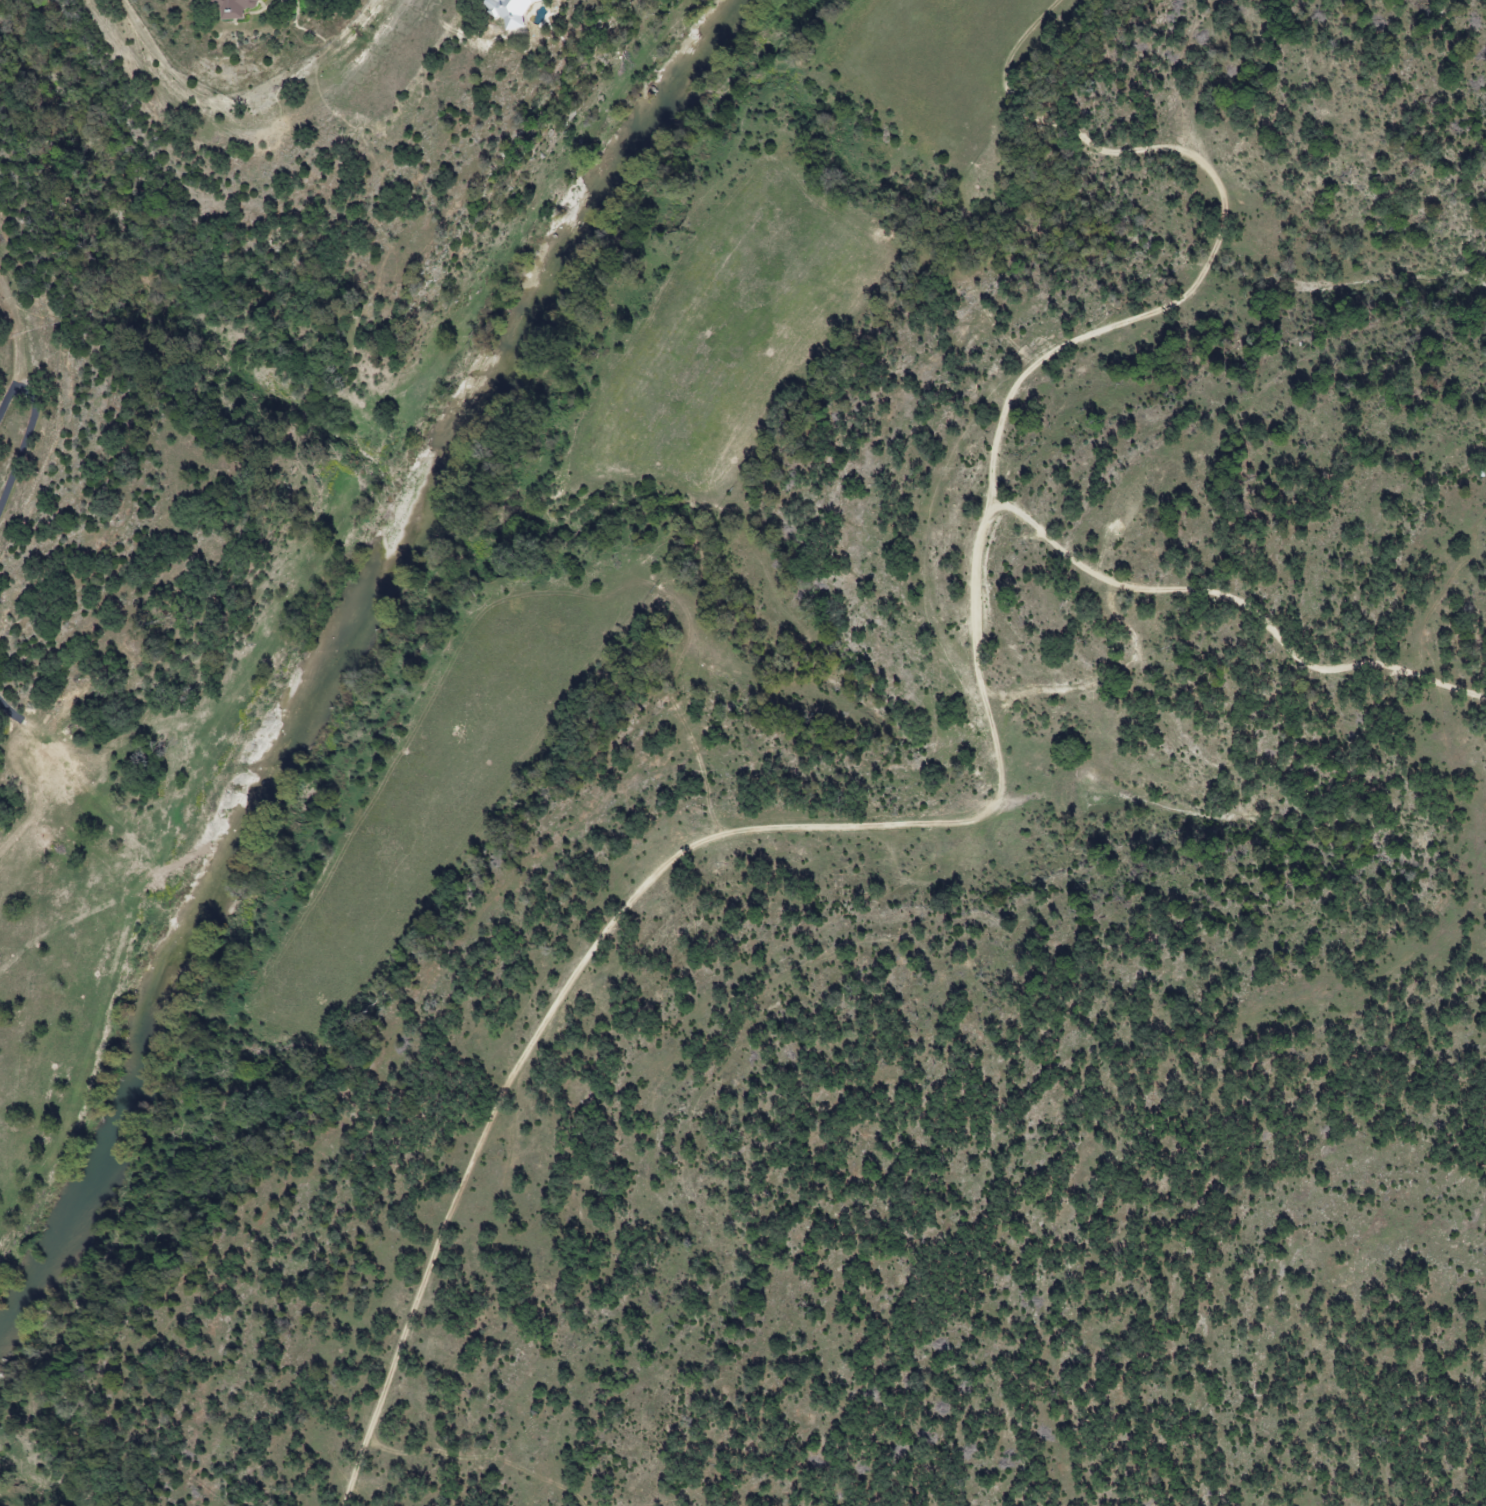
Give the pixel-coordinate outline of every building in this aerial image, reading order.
[(213,3),(214,5),(220,4),(222,21),(244,19),(243,11),(251,10),(258,7),(257,2),(262,0),(212,0),(213,3)] [(482,6),(488,12),(504,21),(506,32),(526,28),(524,17),(531,5),(540,3),(542,0),(486,0),(482,6)]
